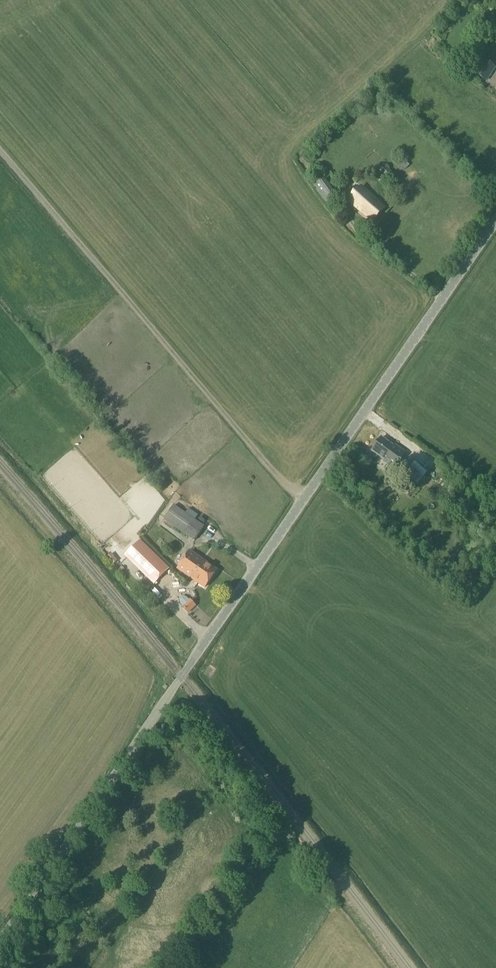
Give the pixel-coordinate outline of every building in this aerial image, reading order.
[(494,68),(485,61),(475,74),(485,81),(494,68)] [(387,180),(393,174),(384,165),(378,171),(387,180)] [(322,179),(316,183),(327,199),(333,195),(322,179)] [(372,221),(384,209),(366,193),(355,205),(372,221)] [(393,469),(404,453),(394,445),(393,447),(381,438),(372,451),(384,460),(383,461),(393,469)] [(419,481),(425,474),(413,464),(407,472),(419,481)] [(173,506),(163,520),(194,541),(204,527),(173,506)] [(139,540),(131,549),(124,557),(153,585),(169,569),(139,540)] [(203,569),(207,564),(189,552),(177,569),(189,577),(197,565),(203,569)] [(197,565),(189,577),(205,587),(216,570),(207,564),(203,569),(197,565)] [(142,595),(144,587),(136,585),(134,593),(142,595)] [(188,613),(194,606),(189,600),(182,608),(188,613)]
